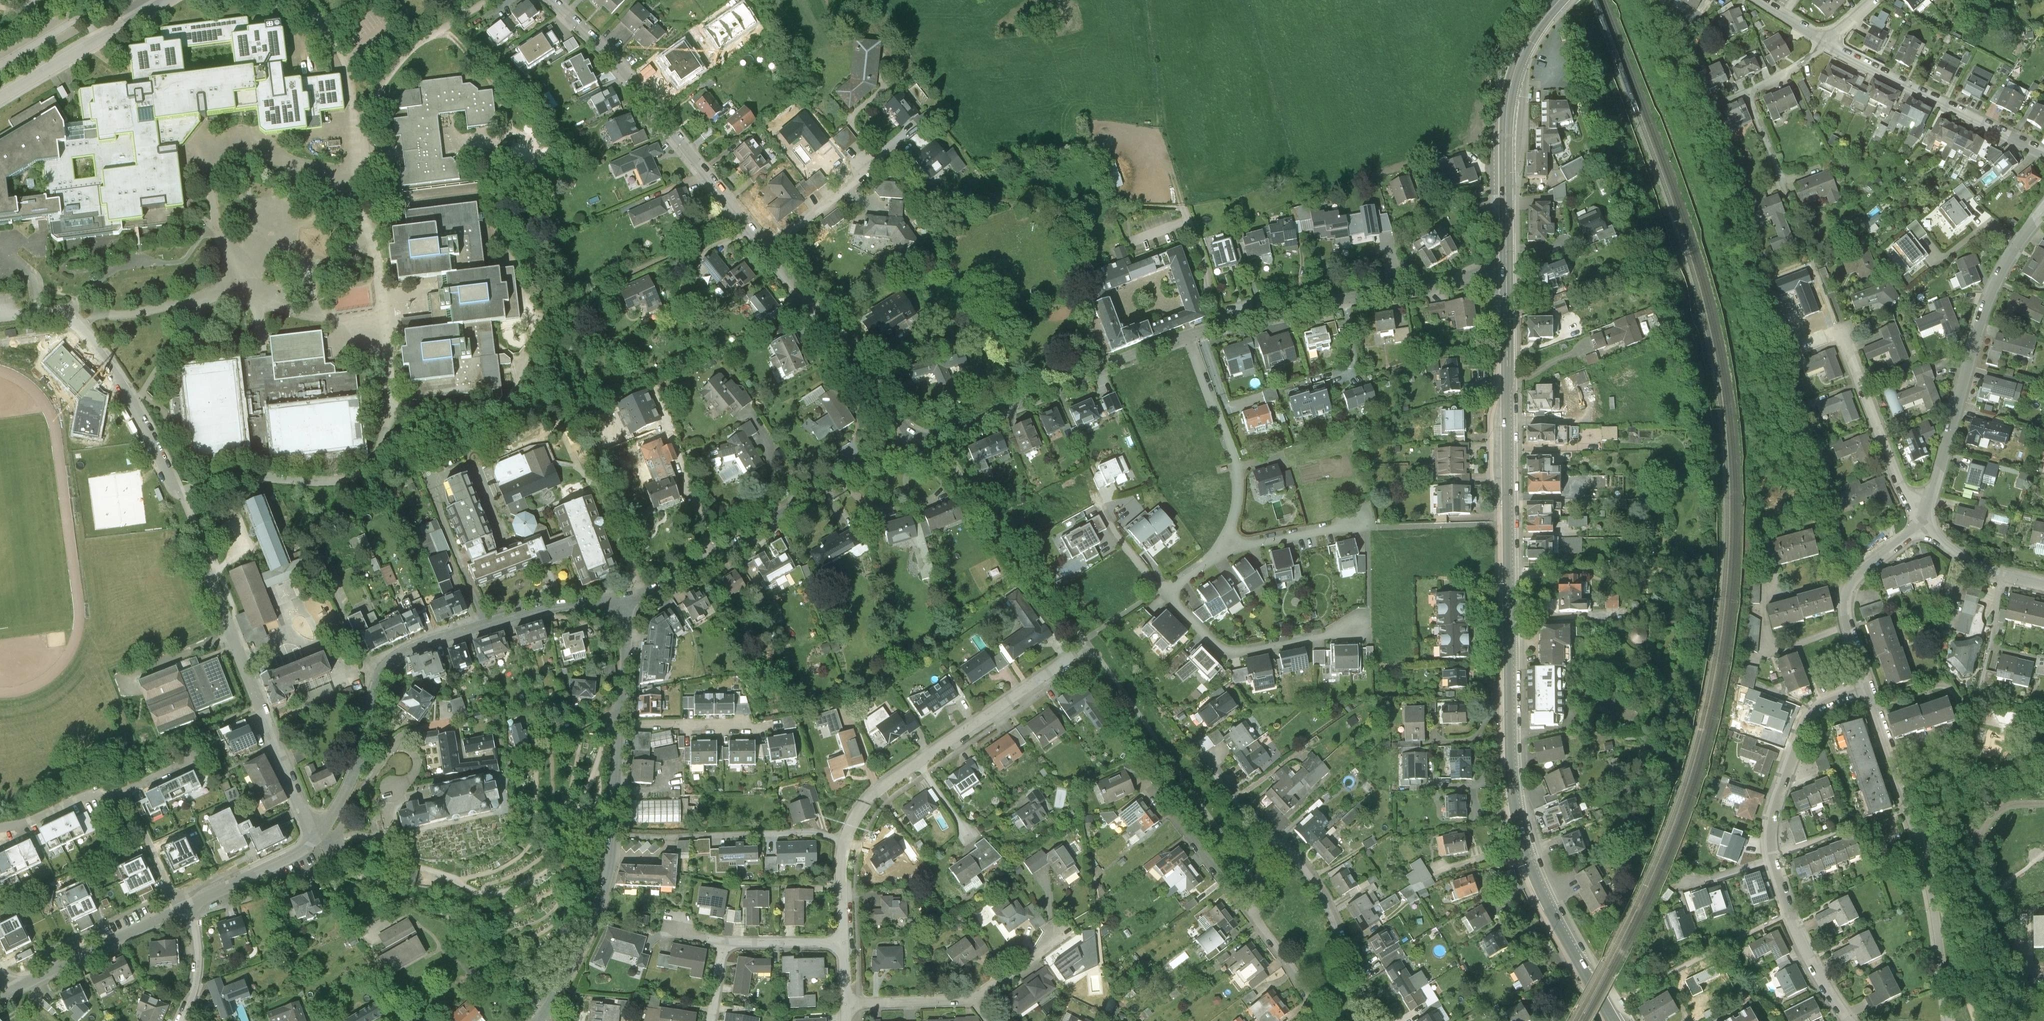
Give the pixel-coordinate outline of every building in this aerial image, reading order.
[(592,0),(599,6),(601,4),(612,15),(624,1),(622,0),(592,0)] [(1697,9),(1703,0),(1681,0),(1697,9)] [(1813,4),(1828,20),(1847,2),(1845,0),(1817,0),(1813,4)] [(1928,0),(1906,0),(1903,2),(1914,13),(1928,0)] [(528,2),(512,14),(512,15),(519,24),(524,30),(534,22),(532,19),(540,13),(534,8),(532,9),(528,2)] [(1717,13),(1720,18),(1735,11),(1732,3),(1717,13)] [(622,22),(635,34),(641,27),(646,31),(653,24),(656,20),(639,4),(622,22)] [(757,26),(743,6),(706,32),(720,51),(757,26)] [(1735,11),(1720,18),(1728,38),(1748,30),(1739,10),(1735,11)] [(1873,29),(1872,29),(1864,46),(1879,53),(1887,36),(1882,33),(1885,27),(1884,26),(1889,17),(1881,13),(1878,20),(1874,18),(1870,25),(1874,27),(1873,29)] [(512,15),(507,18),(515,28),(519,24),(512,15)] [(133,44),(140,83),(132,83),(85,88),(89,123),(81,123),(75,123),(59,95),(0,131),(0,226),(55,219),(57,238),(64,242),(109,237),(125,235),(130,230),(130,228),(129,226),(141,225),(191,219),(187,159),(187,149),(196,135),(207,121),(215,119),(265,114),(266,132),(274,138),(315,133),(314,130),(329,129),(328,112),(330,112),(349,110),(345,75),(292,82),(291,72),(290,68),(293,67),(288,21),(271,23),(272,27),(264,28),(255,29),(253,16),(166,29),(167,39),(133,44)] [(507,18),(503,22),(511,33),(516,29),(515,28),(507,18)] [(1689,30),(1682,19),(1671,26),(1677,38),(1689,30)] [(502,21),(487,33),(497,47),(513,36),(511,33),(503,22),(502,21)] [(641,27),(635,34),(632,37),(647,52),(664,34),(653,24),(646,31),(641,27)] [(542,33),(516,51),(518,55),(510,60),(520,69),(523,73),(528,70),(555,52),(555,53),(562,49),(559,44),(562,42),(551,26),(541,32),(542,33)] [(1779,35),(1763,44),(1775,64),(1790,55),(1779,35)] [(1907,37),(1895,62),(1909,69),(1915,57),(1919,59),(1925,46),(1907,37)] [(573,38),(563,44),(569,53),(579,47),(573,38)] [(685,43),(659,61),(679,90),(705,72),(685,43)] [(854,80),(837,94),(849,109),(874,88),(879,45),(858,43),(854,80)] [(1972,56),(1966,53),(1961,63),(1967,66),(1972,56)] [(570,71),(573,70),(574,72),(574,73),(573,74),(573,75),(573,76),(573,77),(574,77),(574,78),(575,78),(575,79),(576,79),(577,79),(578,79),(579,82),(572,86),(576,94),(597,83),(591,70),(591,71),(589,67),(591,66),(588,61),(586,62),(583,55),(561,66),(563,69),(570,71)] [(1956,70),(1960,62),(1945,55),(1941,63),(1956,70)] [(1754,60),(1733,70),(1738,82),(1759,72),(1754,60)] [(1941,63),(1932,80),(1939,83),(1940,80),(1949,84),(1956,70),(1941,63)] [(1712,75),(1704,79),(1707,84),(1710,91),(1717,88),(1719,91),(1724,89),(1723,85),(1728,83),(1726,79),(1721,68),(1720,65),(1709,69),(1712,75)] [(1727,66),(1721,68),(1726,79),(1732,77),(1727,66)] [(1835,88),(1843,73),(1830,66),(1819,88),(1826,91),(1829,85),(1835,88)] [(2009,69),(2005,66),(2001,73),(2005,76),(2009,69)] [(1991,77),(1975,69),(1963,95),(1970,98),(1971,96),(1980,101),(1991,77)] [(1856,79),(1843,73),(1835,88),(1847,95),(1848,95),(1854,84),(1856,79)] [(1801,74),(1794,78),(1797,85),(1803,82),(1805,81),(1801,74)] [(443,156),(449,155),(446,130),(444,113),(453,111),(469,109),(472,125),(501,124),(499,99),(499,89),(498,88),(485,89),(475,82),(469,82),(468,75),(425,81),(426,87),(411,90),(404,98),(405,107),(412,107),(413,116),(400,117),(402,135),(407,134),(409,158),(404,159),(405,162),(443,156)] [(1866,97),(1878,103),(1886,88),(1873,81),(1869,89),(1866,97)] [(1803,82),(1797,85),(1806,102),(1809,100),(1807,96),(1810,95),(1803,82)] [(1710,91),(1707,84),(1702,87),(1706,98),(1712,95),(1710,91)] [(1861,88),(1854,84),(1848,95),(1847,95),(1847,96),(1855,100),(1861,88)] [(1862,85),(1861,88),(1855,100),(1851,107),(1863,113),(1868,103),(1876,107),(1878,103),(1866,97),(1869,89),(1862,85)] [(1561,91),(1561,103),(1567,103),(1568,104),(1579,100),(1575,88),(1567,91),(1561,91)] [(1899,94),(1886,88),(1878,103),(1885,106),(1882,112),(1889,116),(1899,94)] [(591,99),(602,94),(599,89),(579,99),(582,104),(591,99)] [(602,94),(591,99),(599,115),(619,105),(611,89),(602,94)] [(1997,106),(2005,91),(2000,89),(1990,102),(1997,106)] [(691,100),(695,105),(708,95),(704,90),(691,100)] [(1771,96),(1762,100),(1772,123),(1779,120),(1777,116),(1796,107),(1788,90),(1771,98),(1771,96)] [(2024,101),(2005,91),(1997,106),(1996,108),(2015,117),(2024,101)] [(918,115),(902,94),(886,107),(902,127),(912,119),(918,115)] [(708,95),(695,105),(708,122),(722,111),(708,95)] [(1909,127),(1910,125),(1920,105),(1910,100),(1902,116),(1898,123),(1904,126),(1904,125),(1909,127)] [(1751,121),(1742,101),(1722,110),(1723,112),(1728,122),(1718,127),(1721,133),(1722,136),(1724,134),(1732,130),(1751,121)] [(1542,103),(1543,130),(1557,129),(1557,125),(1572,120),(1568,104),(1567,103),(1561,103),(1549,103),(1542,103)] [(1931,111),(1920,105),(1910,125),(1915,127),(1911,136),(1917,141),(1920,136),(1921,137),(1926,128),(1923,126),(1931,111)] [(2036,106),(2026,121),(2041,130),(2043,124),(2043,110),(2036,106)] [(745,109),(728,122),(737,134),(755,121),(745,109)] [(920,117),(918,115),(912,119),(921,131),(924,128),(934,121),(927,112),(920,117)] [(1723,112),(1714,116),(1718,127),(1728,122),(1723,112)] [(1808,112),(1802,114),(1806,125),(1813,123),(1808,112)] [(1896,113),(1888,128),(1888,129),(1894,132),(1898,123),(1902,116),(1896,113)] [(793,124),(782,133),(790,143),(801,134),(815,153),(827,143),(804,114),(792,124),(793,124)] [(630,115),(606,125),(614,144),(630,137),(638,134),(638,133),(630,115)] [(1932,135),(1943,140),(1951,125),(1940,119),(1933,133),(1932,135)] [(1888,128),(1880,124),(1872,139),(1881,143),(1888,129),(1888,128)] [(1961,130),(1951,125),(1943,140),(1941,145),(1946,147),(1940,159),(1945,161),(1951,150),(1961,130)] [(715,132),(711,127),(701,136),(705,140),(715,132)] [(921,131),(912,139),(922,153),(931,145),(922,134),(926,131),(924,128),(921,131)] [(846,129),(833,140),(842,150),(854,140),(846,129)] [(1537,130),(1537,153),(1546,153),(1550,153),(1550,147),(1551,146),(1561,144),(1557,129),(1543,130),(1537,130)] [(638,134),(630,137),(634,147),(648,141),(643,130),(638,133),(638,134)] [(1933,133),(1929,130),(1922,144),(1927,147),(1926,150),(1930,153),(1936,142),(1941,145),(1943,140),(1932,135),(1933,133)] [(1951,150),(1962,156),(1972,136),(1961,130),(1951,150)] [(738,141),(742,146),(753,138),(749,133),(738,141)] [(1911,149),(1917,141),(1911,136),(1905,144),(1911,149)] [(1984,142),(1972,136),(1962,156),(1969,159),(1969,160),(1976,163),(1979,158),(1977,157),(1984,142)] [(1841,141),(1832,137),(1828,146),(1837,150),(1841,141)] [(742,146),(734,152),(743,164),(740,166),(741,167),(758,154),(761,151),(756,145),(758,144),(753,138),(742,146)] [(339,142),(326,142),(327,150),(340,149),(339,142)] [(935,142),(931,145),(922,153),(919,155),(920,158),(916,161),(928,176),(933,172),(935,174),(948,164),(951,162),(946,156),(935,142)] [(1991,146),(1984,142),(1977,157),(1979,158),(1983,161),(1990,148),(1991,146)] [(620,160),(610,164),(616,177),(636,169),(646,191),(662,184),(651,159),(661,154),(657,144),(637,153),(636,152),(620,159),(620,160)] [(1563,151),(1561,144),(1551,146),(1553,154),(1563,151)] [(2002,154),(1990,148),(1983,161),(1989,163),(2002,154)] [(951,151),(946,156),(951,162),(948,164),(954,172),(963,165),(951,151)] [(1528,153),(1528,178),(1546,178),(1546,153),(1537,153),(1528,153)] [(758,154),(741,167),(750,179),(764,168),(769,164),(764,158),(763,160),(758,154)] [(2009,155),(2005,158),(1994,167),(2003,178),(2011,172),(2018,166),(2009,155)] [(443,156),(405,162),(405,169),(400,170),(402,187),(460,180),(458,163),(455,163),(455,161),(452,159),(443,159),(443,156)] [(1437,166),(1439,165),(1448,162),(1446,156),(1435,160),(1437,166)] [(1448,162),(1439,165),(1443,176),(1450,173),(1454,184),(1467,180),(1468,182),(1477,179),(1473,168),(1465,171),(1460,157),(1448,162)] [(1582,158),(1561,169),(1568,182),(1588,170),(1582,158)] [(1820,165),(1824,176),(1829,174),(1836,171),(1832,161),(1820,165)] [(1847,166),(1841,164),(1838,169),(1844,172),(1847,166)] [(1115,166),(1101,169),(1107,192),(1121,188),(1115,166)] [(768,174),(764,168),(750,179),(754,184),(768,174)] [(2031,169),(2024,174),(2017,179),(2027,193),(2041,182),(2031,169)] [(799,185),(794,190),(802,201),(817,190),(818,191),(828,183),(819,172),(805,183),(804,181),(799,185)] [(1840,202),(1829,174),(1824,176),(1795,186),(1804,207),(1828,197),(1831,205),(1840,202)] [(781,201),(769,210),(778,222),(785,216),(797,207),(803,202),(802,201),(794,190),(782,175),(769,186),(781,201)] [(1408,177),(1391,183),(1399,205),(1416,199),(1408,177)] [(1881,182),(1876,177),(1866,188),(1871,193),(1881,182)] [(881,198),(903,199),(903,191),(901,191),(895,185),(895,184),(883,183),(883,185),(875,192),(881,198)] [(1566,183),(1554,189),(1554,203),(1566,202),(1566,183)] [(1956,197),(1938,211),(1954,232),(1973,218),(1964,206),(1973,199),(1963,184),(1952,192),(1956,197)] [(1749,191),(1754,205),(1767,200),(1761,185),(1749,191)] [(685,188),(632,211),(638,225),(649,220),(649,219),(666,211),(663,203),(669,200),(678,220),(694,213),(686,196),(688,195),(685,188)] [(1778,195),(1767,200),(1754,205),(1750,207),(1756,224),(1771,218),(1779,238),(1770,242),(1775,254),(1796,246),(1784,215),(1786,214),(1778,195)] [(419,210),(405,212),(406,228),(392,230),(394,247),(389,247),(391,265),(396,264),(398,281),(437,277),(438,285),(439,293),(427,295),(429,312),(431,312),(432,324),(433,329),(404,332),(406,349),(401,350),(404,368),(409,367),(413,400),(456,395),(492,391),(494,403),(499,402),(502,397),(499,370),(499,365),(511,364),(511,359),(505,355),(495,356),(491,322),(520,319),(513,267),(485,271),(477,201),(419,209),(419,210)] [(903,203),(890,202),(889,219),(902,220),(903,203)] [(1611,202),(1604,204),(1606,211),(1613,209),(1611,202)] [(1529,208),(1529,225),(1550,225),(1550,211),(1556,211),(1556,204),(1536,204),(1536,208),(1529,208)] [(1345,217),(1348,237),(1365,234),(1366,239),(1373,238),(1374,243),(1375,243),(1374,238),(1380,237),(1380,234),(1393,232),(1387,214),(1381,216),(1380,211),(1376,212),(1375,207),(1361,209),(1361,214),(1345,217)] [(1607,230),(1607,229),(1599,210),(1594,208),(1589,210),(1587,215),(1588,216),(1577,221),(1585,239),(1596,235),(1607,230)] [(845,218),(837,209),(823,220),(831,229),(845,218)] [(1311,221),(1312,231),(1314,238),(1320,237),(1320,239),(1326,238),(1327,240),(1333,239),(1334,245),(1334,246),(1348,250),(1350,245),(1348,237),(1345,217),(1338,218),(1337,212),(1323,214),(1323,212),(1317,213),(1316,210),(1309,211),(1311,221)] [(1868,223),(1865,216),(1861,220),(1866,231),(1881,219),(1878,215),(1868,223)] [(889,219),(866,217),(865,224),(864,224),(864,227),(863,237),(890,238),(902,255),(918,244),(902,220),(889,219)] [(1269,228),(1270,234),(1272,246),(1295,242),(1294,235),(1292,224),(1292,220),(1277,223),(1278,227),(1269,228)] [(1861,220),(1854,223),(1859,234),(1866,231),(1861,220)] [(1311,221),(1292,224),(1294,235),(1312,231),(1311,221)] [(1910,234),(1892,248),(1908,271),(1928,258),(1917,243),(1927,235),(1916,222),(1907,229),(1910,234)] [(1555,225),(1550,225),(1529,225),(1529,243),(1546,243),(1546,236),(1555,236),(1555,225)] [(854,236),(863,237),(864,227),(856,226),(854,236)] [(1617,236),(1612,226),(1607,229),(1607,230),(1596,235),(1600,243),(1617,236)] [(1242,228),(1234,230),(1237,244),(1243,243),(1242,240),(1244,240),(1242,228)] [(1414,246),(1429,271),(1442,264),(1440,260),(1436,262),(1431,253),(1444,245),(1451,258),(1459,253),(1451,240),(1450,241),(1445,232),(1437,237),(1433,229),(1420,237),(1423,241),(1414,246)] [(1247,239),(1244,240),(1242,240),(1243,243),(1248,261),(1261,258),(1260,256),(1271,254),(1269,246),(1268,241),(1264,242),(1262,235),(1262,232),(1246,236),(1247,239)] [(1270,234),(1262,235),(1264,242),(1268,241),(1269,246),(1272,246),(1270,234)] [(1216,270),(1236,264),(1229,239),(1211,245),(1213,253),(1212,253),(1216,270)] [(1179,250),(1130,268),(1122,247),(1114,250),(1119,263),(1081,278),(1092,306),(1098,321),(1111,352),(1111,354),(1151,338),(1204,318),(1179,250)] [(2039,248),(2038,249),(2021,273),(2041,286),(2043,282),(2043,252),(2039,248)] [(1868,249),(1841,259),(1848,277),(1857,273),(1861,283),(1878,276),(1868,249)] [(702,264),(698,268),(704,275),(708,272),(726,293),(738,283),(742,289),(755,278),(743,263),(730,274),(714,254),(702,264)] [(1975,255),(1956,262),(1961,274),(1957,276),(1963,290),(1981,283),(1975,267),(1979,265),(1975,255)] [(1535,275),(1528,276),(1529,291),(1549,289),(1548,283),(1570,275),(1565,262),(1548,268),(1548,267),(1534,268),(1535,275)] [(1834,293),(1825,268),(1819,270),(1828,295),(1834,293)] [(1806,270),(1775,281),(1780,295),(1794,290),(1805,318),(1819,313),(1809,284),(1811,283),(1806,270)] [(648,277),(620,290),(629,309),(640,304),(646,304),(649,311),(661,306),(655,294),(659,292),(655,284),(652,286),(648,277)] [(1899,299),(1889,283),(1851,298),(1855,311),(1879,304),(1889,309),(1899,299)] [(765,291),(751,302),(759,312),(754,316),(761,325),(768,320),(771,324),(791,313),(783,302),(777,307),(768,297),(770,296),(765,291)] [(901,294),(873,312),(876,317),(865,325),(874,340),(914,315),(901,294)] [(1567,294),(1552,299),(1554,304),(1565,300),(1569,299),(1567,294)] [(2013,294),(2007,306),(2015,309),(2014,312),(2040,324),(2043,315),(2043,310),(2039,307),(2028,302),(2013,294)] [(2031,296),(2028,302),(2039,307),(2042,302),(2031,296)] [(1948,298),(1933,304),(1937,313),(1915,322),(1920,333),(1941,325),(1952,351),(1957,349),(1956,344),(1959,343),(1955,334),(1961,332),(1948,298)] [(1475,299),(1447,303),(1448,314),(1458,313),(1460,331),(1479,329),(1475,299)] [(1565,300),(1554,304),(1558,314),(1568,310),(1565,300)] [(1446,302),(1431,304),(1433,318),(1449,316),(1448,314),(1447,303),(1446,302)] [(1652,308),(1632,316),(1634,320),(1647,315),(1648,316),(1654,314),(1652,308)] [(1393,314),(1375,316),(1376,333),(1380,332),(1381,337),(1394,336),(1395,342),(1411,341),(1409,328),(1396,329),(1393,314)] [(1617,329),(1591,339),(1595,351),(1624,340),(1627,347),(1642,341),(1634,320),(1632,316),(1615,323),(1617,329)] [(1554,320),(1530,320),(1530,340),(1540,340),(1540,339),(1554,339),(1554,333),(1554,320)] [(1111,352),(1098,321),(1090,323),(1103,356),(1111,352)] [(1868,321),(1856,326),(1860,335),(1871,330),(1868,321)] [(1335,322),(1324,324),(1325,328),(1326,336),(1328,336),(1337,334),(1335,322)] [(1043,342),(1066,338),(1064,323),(1041,327),(1043,342)] [(1895,324),(1879,331),(1883,342),(1863,350),(1867,361),(1889,352),(1894,365),(1907,360),(1902,347),(1903,347),(1899,337),(1900,336),(1895,324)] [(1325,328),(1311,331),(1311,333),(1304,334),(1308,352),(1321,349),(1323,350),(1329,349),(1328,344),(1330,344),(1328,336),(1326,336),(1325,328)] [(197,366),(179,368),(183,399),(172,400),(173,418),(175,431),(186,429),(190,460),(271,451),(273,462),(364,451),(356,372),(336,374),(335,369),(333,367),(331,366),(327,366),(321,332),(270,337),(272,358),(264,359),(197,366)] [(770,344),(776,357),(770,360),(775,371),(778,370),(781,378),(808,366),(799,347),(802,345),(796,332),(770,344)] [(1267,333),(1257,335),(1266,369),(1296,361),(1288,334),(1269,340),(1267,333)] [(2016,333),(2015,338),(2034,343),(2033,346),(2035,346),(2037,338),(2016,333)] [(2002,352),(2029,359),(2033,346),(2034,343),(2015,338),(1997,334),(1994,348),(1991,347),(1986,364),(1997,367),(2002,352)] [(1243,340),(1244,343),(1247,352),(1253,350),(1249,338),(1243,340)] [(1789,359),(1802,354),(1803,354),(1800,348),(1797,340),(1785,344),(1789,359)] [(1244,343),(1222,350),(1231,377),(1252,370),(1247,352),(1244,343)] [(44,366),(80,401),(73,435),(99,439),(107,397),(102,396),(95,389),(99,385),(63,347),(44,366)] [(1805,361),(1801,363),(1801,365),(1805,374),(1824,367),(1829,381),(1842,376),(1834,356),(1836,356),(1834,349),(1819,355),(1819,356),(1805,361)] [(967,369),(963,353),(941,359),(945,370),(958,366),(959,371),(967,369)] [(1804,357),(1802,354),(1789,359),(1792,369),(1801,365),(1801,363),(1805,361),(1804,357)] [(941,359),(908,368),(912,384),(919,382),(918,377),(933,373),(943,393),(954,388),(945,370),(941,359)] [(1893,385),(1882,389),(1892,418),(1903,414),(1900,407),(1922,399),(1927,411),(1941,406),(1931,379),(1933,379),(1929,366),(1913,372),(1919,388),(1897,396),(1893,385)] [(2006,369),(2004,376),(2012,378),(2014,371),(2006,369)] [(1457,370),(1441,373),(1444,394),(1461,392),(1457,370)] [(1586,371),(1565,379),(1569,390),(1581,385),(1590,382),(1586,371)] [(2004,376),(2003,381),(2015,384),(2017,379),(2012,378),(2004,376)] [(713,384),(702,392),(704,393),(702,394),(702,396),(706,401),(708,401),(709,400),(717,409),(709,415),(714,421),(721,415),(722,412),(728,407),(735,414),(749,402),(738,388),(732,387),(730,385),(729,383),(726,383),(721,377),(717,377),(713,380),(713,384)] [(1982,389),(1981,393),(1990,395),(2018,402),(2022,386),(2015,384),(2003,381),(1986,377),(1982,389)] [(1281,386),(1269,389),(1272,402),(1284,398),(1281,386)] [(1344,394),(1348,410),(1374,401),(1370,386),(1344,394)] [(1537,395),(1529,395),(1529,413),(1539,413),(1539,412),(1559,411),(1559,401),(1554,401),(1554,395),(1553,395),(1553,387),(1543,387),(1537,390),(1537,395)] [(821,388),(802,400),(806,407),(819,399),(825,394),(821,388)] [(1982,389),(1980,388),(1977,399),(1988,402),(1990,395),(1981,393),(1982,389)] [(825,394),(819,399),(831,417),(818,426),(809,419),(802,427),(811,434),(813,432),(818,440),(838,427),(840,430),(854,421),(834,389),(825,394)] [(1324,389),(1307,394),(1313,414),(1314,417),(1331,412),(1324,389)] [(647,391),(618,405),(631,433),(660,420),(647,391)] [(1306,391),(1288,396),(1295,420),(1313,414),(1307,394),(1306,391)] [(1835,398),(1820,404),(1817,405),(1817,406),(1821,418),(1840,411),(1846,425),(1859,420),(1851,399),(1853,399),(1851,392),(1835,398)] [(1115,394),(1102,399),(1109,415),(1122,410),(1115,394)] [(1818,398),(1800,404),(1803,415),(1809,413),(1808,409),(1817,406),(1817,405),(1820,404),(1819,401),(1818,398)] [(1091,404),(1070,413),(1078,432),(1099,422),(1091,404)] [(1266,408),(1243,415),(1248,432),(1271,425),(1266,408)] [(1453,409),(1442,409),(1442,435),(1451,434),(1451,437),(1452,437),(1465,436),(1465,419),(1464,419),(1464,409),(1458,409),(1457,408),(1456,408),(1454,408),(1453,409)] [(1061,409),(1055,411),(1063,427),(1068,425),(1061,409)] [(1055,411),(1040,418),(1048,436),(1063,429),(1063,427),(1055,411)] [(1993,419),(1991,425),(2003,428),(2005,422),(1993,419)] [(1991,425),(1974,420),(1967,445),(1977,447),(1980,438),(2006,446),(2010,430),(2003,428),(1991,425)] [(1918,431),(1905,436),(1912,455),(1910,456),(1912,463),(1929,457),(1924,442),(1934,438),(1933,435),(1936,434),(1933,428),(1931,429),(1928,421),(1915,425),(1918,431)] [(738,429),(741,434),(743,433),(747,439),(757,433),(750,422),(738,429)] [(1028,423),(1011,430),(1022,455),(1039,448),(1028,423)] [(1571,428),(1529,427),(1529,444),(1556,444),(1558,446),(1564,446),(1565,444),(1568,444),(1568,440),(1571,439),(1571,428)] [(2034,430),(2023,427),(2019,442),(2030,445),(2034,430)] [(1618,428),(1602,428),(1602,443),(1618,443),(1618,428)] [(718,450),(709,452),(711,463),(721,460),(720,458),(737,454),(749,474),(762,466),(747,439),(743,433),(741,434),(728,442),(729,445),(717,448),(718,450)] [(1834,448),(1834,449),(1838,460),(1856,453),(1862,467),(1875,462),(1867,442),(1869,441),(1866,435),(1851,440),(1852,441),(1843,444),(1834,448)] [(999,436),(984,444),(991,460),(1007,453),(999,436)] [(1831,450),(1834,449),(1834,448),(1843,444),(1841,439),(1828,444),(1831,450)] [(654,483),(646,486),(650,497),(649,498),(653,507),(653,508),(682,497),(675,479),(669,463),(676,461),(671,447),(664,450),(660,441),(640,449),(654,483)] [(984,444),(967,451),(975,468),(991,460),(984,444)] [(550,468),(542,449),(521,458),(520,455),(498,465),(496,467),(495,470),(494,474),(494,477),(506,504),(508,504),(511,514),(517,517),(525,514),(527,508),(523,497),(546,487),(547,489),(560,484),(553,467),(550,468)] [(1438,450),(1438,463),(1466,462),(1466,449),(1456,449),(1438,450)] [(780,450),(774,454),(780,464),(786,460),(780,450)] [(1122,457),(1097,468),(1099,472),(1106,487),(1114,483),(1112,480),(1128,472),(1122,457)] [(1552,457),(1529,457),(1529,476),(1561,476),(1561,469),(1552,469),(1552,457)] [(1466,475),(1466,462),(1438,463),(1438,475),(1450,475),(1466,475)] [(1976,466),(1970,465),(1963,491),(1978,495),(1979,491),(1985,492),(1986,485),(1994,487),(1998,470),(1999,467),(1998,467),(1987,464),(1986,469),(1976,466)] [(1277,466),(1254,473),(1261,497),(1284,491),(1283,489),(1279,474),(1277,466)] [(1999,467),(1998,470),(2000,472),(2018,477),(2019,472),(1999,467)] [(1289,471),(1279,474),(1283,489),(1294,486),(1289,471)] [(1097,490),(1106,487),(1099,472),(1095,474),(1093,480),(1097,490)] [(2020,472),(2016,489),(2026,492),(2030,475),(2020,472)] [(589,497),(555,510),(564,533),(550,539),(546,529),(540,525),(536,526),(533,518),(525,514),(517,517),(513,525),(516,534),(524,538),(523,543),(496,553),(496,547),(492,536),(467,474),(444,483),(445,484),(445,493),(447,501),(450,508),(446,510),(462,548),(465,547),(471,562),(467,564),(474,583),(533,561),(536,568),(550,563),(550,561),(572,553),(584,585),(598,580),(600,581),(604,579),(605,578),(603,572),(616,568),(601,528),(602,527),(604,524),(602,520),(599,519),(597,519),(589,497)] [(1651,475),(1644,481),(1649,486),(1655,480),(1651,475)] [(1561,476),(1529,476),(1529,494),(1561,494),(1561,476)] [(1845,494),(1837,497),(1842,508),(1873,496),(1878,511),(1892,506),(1883,484),(1886,483),(1883,477),(1868,483),(1868,484),(1861,487),(1859,481),(1842,487),(1845,494)] [(1451,487),(1438,487),(1438,514),(1447,513),(1470,513),(1470,487),(1469,487),(1451,487)] [(265,497),(244,506),(248,516),(249,516),(259,541),(272,572),(277,570),(291,564),(288,557),(265,497)] [(923,514),(927,523),(929,528),(935,526),(937,530),(962,520),(955,502),(923,514)] [(1552,504),(1528,504),(1528,512),(1529,512),(1529,518),(1552,518),(1560,518),(1560,506),(1552,506),(1552,504)] [(643,536),(651,533),(648,526),(647,527),(647,525),(647,524),(647,522),(647,521),(647,520),(648,518),(649,517),(650,516),(650,515),(651,514),(652,514),(654,513),(655,513),(653,508),(653,507),(651,508),(649,509),(648,509),(646,511),(645,512),(644,513),(643,514),(642,516),(642,517),(641,519),(641,521),(640,523),(641,525),(641,527),(641,529),(643,536)] [(1145,512),(1124,529),(1129,535),(1125,538),(1140,556),(1159,541),(1162,544),(1176,533),(1173,529),(1175,528),(1157,507),(1147,515),(1145,512)] [(1974,513),(1959,509),(1955,523),(1982,530),(1987,510),(1983,509),(1978,508),(1976,507),(1974,513)] [(1434,514),(1434,522),(1447,522),(1447,513),(1438,514),(1434,514)] [(2009,519),(1993,515),(1991,523),(2001,526),(2007,527),(2009,519)] [(1098,516),(1087,522),(1095,537),(1106,530),(1098,516)] [(911,539),(917,537),(914,527),(912,518),(883,526),(889,545),(911,539)] [(1552,524),(1552,518),(1529,518),(1529,524),(1528,524),(1528,532),(1553,532),(1553,524),(1552,524)] [(416,528),(419,538),(440,529),(436,520),(416,528)] [(1081,555),(1086,563),(1098,556),(1094,548),(1099,545),(1095,537),(1087,522),(1086,523),(1087,524),(1060,538),(1072,560),(1081,555)] [(920,525),(922,531),(929,528),(927,523),(920,525)] [(2030,544),(2037,546),(2035,554),(2043,556),(2043,525),(2035,523),(2030,544)] [(914,527),(917,537),(923,535),(922,531),(920,525),(914,527)] [(929,528),(922,531),(923,535),(924,540),(930,537),(929,533),(937,530),(935,526),(929,528)] [(2007,527),(2001,526),(1999,535),(2006,537),(2008,528),(2007,527)] [(419,538),(428,558),(445,551),(448,550),(440,529),(419,538)] [(854,553),(861,549),(851,531),(834,541),(832,537),(822,543),(821,544),(821,545),(822,547),(820,549),(810,555),(818,568),(851,548),(854,553)] [(1812,531),(1786,538),(1793,562),(1818,555),(1812,531)] [(375,557),(365,534),(357,538),(367,561),(369,560),(375,557)] [(924,540),(923,535),(917,537),(911,539),(918,549),(915,555),(923,581),(935,578),(924,540)] [(776,561),(786,555),(784,552),(790,549),(786,538),(769,547),(776,561)] [(1554,538),(1536,538),(1536,543),(1528,543),(1528,551),(1527,553),(1527,558),(1529,560),(1554,560),(1554,553),(1554,538)] [(1581,538),(1554,538),(1554,553),(1581,553),(1581,538)] [(1772,567),(1793,562),(1786,538),(1766,543),(1772,567)] [(1353,539),(1335,543),(1337,553),(1335,553),(1339,571),(1356,568),(1354,556),(1357,555),(1353,539)] [(1270,553),(1273,563),(1275,576),(1276,585),(1292,581),(1290,569),(1292,568),(1292,567),(1289,550),(1270,553)] [(444,598),(447,597),(446,595),(453,592),(448,582),(449,581),(443,566),(448,559),(445,551),(428,558),(444,598)] [(263,586),(264,590),(309,573),(301,552),(288,557),(291,564),(277,570),(272,572),(259,577),(263,586)] [(764,554),(752,561),(753,562),(756,568),(764,581),(760,584),(765,592),(776,585),(775,582),(789,574),(795,570),(794,569),(786,555),(776,561),(769,564),(764,554)] [(1354,556),(1356,568),(1356,572),(1365,573),(1365,555),(1357,555),(1354,556)] [(380,570),(375,557),(369,560),(374,572),(380,570)] [(1262,582),(1255,572),(1253,573),(1243,558),(1232,566),(1243,582),(1249,591),(1262,582)] [(1931,559),(1918,563),(1924,580),(1924,581),(1937,577),(1931,559)] [(753,562),(747,565),(751,571),(756,568),(753,562)] [(1911,584),(1924,580),(1918,563),(1918,562),(1905,566),(1911,584)] [(1273,563),(1265,565),(1268,578),(1275,576),(1273,563)] [(254,565),(231,574),(246,613),(253,630),(262,626),(265,625),(276,620),(264,590),(263,586),(259,577),(254,565)] [(1268,578),(1265,565),(1255,572),(1262,582),(1268,579),(1268,578)] [(1298,565),(1292,567),(1292,568),(1290,569),(1292,581),(1294,581),(1298,583),(1302,583),(1298,565)] [(1898,588),(1911,584),(1905,566),(1905,565),(1892,570),(1898,587),(1898,588)] [(808,566),(800,569),(804,580),(812,577),(808,566)] [(794,569),(795,570),(789,574),(796,586),(805,581),(804,580),(800,569),(800,568),(798,567),(794,569)] [(389,568),(381,572),(388,589),(397,586),(389,568)] [(1886,591),(1898,587),(1892,570),(1892,568),(1879,572),(1886,591)] [(725,581),(718,585),(724,596),(732,592),(733,595),(744,588),(735,573),(724,579),(725,581)] [(1749,573),(1748,604),(1759,604),(1760,574),(1749,573)] [(1560,582),(1560,594),(1582,594),(1582,586),(1582,576),(1557,576),(1557,582),(1560,582)] [(1220,578),(1210,585),(1225,607),(1227,610),(1239,601),(1232,590),(1230,592),(1220,578)] [(1243,582),(1232,590),(1239,601),(1244,597),(1243,595),(1249,591),(1243,582)] [(1204,606),(1211,617),(1225,607),(1210,585),(1209,584),(1197,592),(1206,605),(1204,606)] [(1982,587),(1969,584),(1956,633),(1966,636),(1969,636),(1977,606),(1982,587)] [(1797,598),(1797,600),(1803,620),(1832,612),(1833,609),(1828,589),(1797,598)] [(1002,645),(1003,648),(1013,661),(1038,644),(1039,645),(1052,636),(1045,626),(1040,629),(1035,622),(1038,620),(1018,591),(1005,600),(1025,629),(1002,645)] [(447,597),(444,598),(452,616),(466,610),(459,592),(447,597)] [(690,600),(683,604),(693,622),(704,616),(702,612),(710,608),(702,593),(694,597),(692,593),(687,596),(690,600)] [(1438,626),(1440,626),(1453,626),(1453,624),(1466,623),(1465,594),(1437,595),(1438,626)] [(1582,594),(1560,594),(1560,605),(1557,605),(1557,612),(1590,612),(1590,601),(1582,601),(1582,594)] [(1619,596),(1606,596),(1606,608),(1619,608),(1619,596)] [(2005,621),(2028,626),(2043,630),(2043,607),(2034,604),(2034,602),(2011,597),(2007,612),(2005,621)] [(384,612),(397,609),(394,598),(381,601),(384,612)] [(437,622),(452,616),(444,598),(430,604),(437,622)] [(414,611),(408,599),(400,602),(404,609),(398,612),(399,615),(408,635),(423,628),(415,611),(414,611)] [(1797,600),(1767,608),(1773,630),(1803,621),(1803,620),(1797,600)] [(1882,601),(1859,609),(1863,619),(1885,612),(1882,601)] [(1204,606),(1193,614),(1202,623),(1211,617),(1204,606)] [(1967,641),(1974,638),(1978,638),(1981,639),(1984,625),(1982,621),(1982,617),(1984,608),(1977,606),(1969,636),(1966,636),(1966,638),(1967,641)] [(641,673),(640,684),(663,681),(665,665),(669,665),(672,635),(682,629),(675,619),(670,611),(658,618),(650,623),(649,638),(648,641),(645,641),(644,649),(641,673)] [(2004,624),(2005,621),(2007,612),(2001,611),(1999,623),(2004,624)] [(1187,633),(1166,612),(1156,622),(1153,619),(1141,632),(1147,638),(1153,633),(1161,641),(1155,647),(1161,653),(1167,648),(1170,650),(1187,633)] [(253,630),(246,613),(236,617),(246,642),(251,641),(251,642),(266,637),(262,626),(253,630)] [(389,643),(381,625),(368,630),(360,613),(348,618),(359,642),(363,641),(369,652),(389,643)] [(1745,647),(1757,652),(1760,621),(1748,614),(1745,647)] [(380,623),(381,625),(389,643),(408,635),(399,615),(380,623)] [(1878,657),(1880,656),(1900,650),(1889,619),(1867,626),(1878,657)] [(556,621),(551,623),(554,635),(559,633),(556,621)] [(542,622),(526,627),(531,644),(533,651),(543,649),(541,641),(547,639),(542,622)] [(1440,626),(1441,658),(1467,657),(1466,623),(1453,624),(1453,626),(1440,626)] [(521,646),(531,644),(526,627),(516,629),(517,635),(520,647),(521,646)] [(1646,638),(1647,635),(1646,633),(1645,631),(1644,629),(1642,628),(1639,628),(1637,628),(1635,629),(1633,631),(1632,634),(1632,636),(1633,639),(1634,641),(1636,642),(1639,643),(1641,643),(1644,642),(1645,640),(1646,638)] [(502,633),(488,637),(495,659),(505,656),(504,653),(508,651),(502,633)] [(569,635),(562,637),(563,640),(560,640),(561,643),(563,643),(565,651),(560,652),(563,663),(574,660),(572,655),(585,652),(582,640),(584,639),(583,634),(569,637),(569,635)] [(517,635),(510,637),(514,650),(522,649),(521,646),(520,647),(517,635)] [(480,663),(495,659),(488,637),(474,642),(480,663)] [(1953,643),(1948,660),(1953,664),(1959,670),(1962,675),(1972,673),(1973,666),(1975,659),(1980,649),(1982,644),(1982,641),(1981,639),(1978,638),(1974,638),(1967,641),(1960,643),(1953,643)] [(1359,643),(1330,644),(1330,674),(1360,673),(1359,643)] [(458,648),(450,650),(455,670),(470,665),(465,646),(464,646),(462,645),(459,646),(458,648)] [(828,645),(821,648),(823,655),(830,652),(828,645)] [(836,646),(830,648),(833,655),(839,652),(836,646)] [(1541,647),(1542,657),(1570,657),(1570,646),(1541,647)] [(1222,669),(1200,647),(1187,660),(1189,662),(1178,671),(1186,680),(1198,671),(1209,682),(1222,669)] [(998,651),(1001,654),(1009,667),(1014,663),(1013,661),(1003,648),(998,651)] [(1902,649),(1900,650),(1880,656),(1891,688),(1913,681),(1902,649)] [(1182,650),(1165,666),(1172,673),(1189,657),(1182,650)] [(1307,668),(1304,650),(1279,654),(1280,660),(1282,672),(1307,668)] [(1324,651),(1313,651),(1313,666),(1324,666),(1324,651)] [(985,652),(960,669),(971,686),(996,669),(991,661),(985,652)] [(440,656),(439,653),(432,656),(431,654),(420,658),(419,656),(409,659),(410,662),(410,664),(406,666),(406,675),(413,672),(414,675),(423,672),(425,677),(431,675),(432,677),(445,673),(444,668),(440,656)] [(1780,671),(1782,677),(1802,670),(1796,653),(1776,661),(1778,666),(1777,666),(1779,671),(1780,671)] [(1001,654),(991,661),(996,669),(999,674),(1009,667),(1001,654)] [(260,679),(272,708),(286,702),(285,700),(289,698),(288,695),(295,693),(293,688),(316,678),(330,673),(323,655),(310,660),(280,673),(275,674),(274,673),(260,679)] [(446,655),(440,656),(444,668),(450,666),(446,655)] [(2001,656),(1996,675),(1996,677),(2013,681),(2017,662),(2018,660),(2001,656)] [(2038,656),(2036,667),(2038,667),(2036,675),(2043,677),(2043,658),(2038,656)] [(202,665),(187,670),(186,667),(183,661),(143,676),(146,682),(147,687),(154,704),(162,725),(164,732),(204,717),(201,710),(201,708),(217,702),(239,694),(225,657),(202,665)] [(1246,661),(1246,668),(1248,677),(1253,676),(1255,691),(1273,687),(1267,657),(1246,661)] [(1570,663),(1570,657),(1542,657),(1542,667),(1562,667),(1565,667),(1565,663),(1570,663)] [(1280,660),(1274,661),(1277,676),(1280,675),(1280,672),(1282,672),(1280,660)] [(410,664),(410,662),(407,663),(398,675),(408,682),(413,675),(414,675),(413,672),(406,675),(406,666),(410,664)] [(2033,666),(2017,662),(2013,681),(2012,684),(2028,688),(2033,666)] [(614,664),(601,666),(603,675),(615,674),(614,664)] [(1752,689),(1757,667),(1745,664),(1740,685),(1752,689)] [(1528,667),(1528,695),(1563,695),(1562,667),(1542,667),(1528,667)] [(1246,668),(1230,672),(1232,680),(1235,684),(1245,682),(1244,677),(1248,677),(1246,668)] [(1467,670),(1444,671),(1444,679),(1449,678),(1450,686),(1468,686),(1467,670)] [(1802,670),(1782,677),(1785,683),(1783,683),(1785,688),(1786,687),(1789,694),(1799,699),(1811,694),(1802,670)] [(1986,672),(1983,686),(1994,689),(1996,677),(1996,675),(1986,672)] [(572,689),(571,697),(591,699),(594,696),(596,675),(586,675),(585,682),(570,681),(569,689),(572,689)] [(927,693),(908,699),(921,720),(930,713),(932,716),(952,702),(957,698),(949,686),(945,679),(939,684),(927,693)] [(954,682),(949,686),(957,698),(952,702),(954,706),(965,698),(954,682)] [(1202,683),(1192,693),(1197,698),(1207,688),(1202,683)] [(1225,694),(1220,688),(1208,697),(1212,702),(1219,697),(1219,698),(1225,694)] [(1067,695),(1057,702),(1059,706),(1070,723),(1083,714),(1096,733),(1106,726),(1094,707),(1095,706),(1083,689),(1070,698),(1067,695)] [(1745,699),(1757,703),(1759,700),(1763,701),(1765,694),(1748,689),(1745,699)] [(402,705),(400,708),(419,723),(432,706),(430,704),(433,700),(423,693),(422,694),(420,693),(418,695),(412,691),(401,705),(402,705)] [(1219,697),(1212,702),(1198,712),(1209,728),(1230,713),(1228,711),(1234,707),(1225,694),(1219,698),(1219,697)] [(1563,716),(1563,695),(1528,695),(1529,713),(1530,713),(1530,729),(1543,729),(1543,727),(1557,727),(1557,716),(1563,716)] [(661,696),(639,696),(639,716),(661,716),(661,696)] [(694,715),(714,715),(714,696),(694,696),(694,698),(694,710),(694,715)] [(734,696),(714,696),(714,715),(733,715),(733,705),(734,696)] [(461,698),(450,702),(456,718),(467,716),(461,698)] [(694,698),(683,698),(682,710),(694,710),(694,698)] [(1757,703),(1751,723),(1769,728),(1782,733),(1788,717),(1791,718),(1793,710),(1777,705),(1777,706),(1763,701),(1759,700),(1757,703)] [(1949,701),(1919,711),(1925,729),(1926,732),(1956,722),(1949,701)] [(217,710),(215,706),(205,710),(207,714),(217,710)] [(1467,706),(1443,707),(1443,723),(1468,722),(1467,706)] [(1425,708),(1406,708),(1406,740),(1420,740),(1426,740),(1425,708)] [(1919,709),(1889,719),(1896,739),(1925,729),(1919,711),(1919,709)] [(889,719),(882,710),(863,722),(869,736),(877,731),(876,728),(889,719)] [(837,711),(814,718),(817,729),(828,725),(832,737),(838,735),(844,733),(837,711)] [(1048,712),(1027,727),(1032,734),(1042,749),(1063,734),(1048,712)] [(909,714),(899,721),(907,732),(909,735),(919,729),(909,714)] [(877,731),(887,746),(907,732),(899,721),(895,715),(889,719),(876,728),(877,731)] [(1354,718),(1346,723),(1350,728),(1358,723),(1354,718)] [(1847,752),(1854,773),(1878,765),(1863,720),(1833,730),(1841,754),(1847,752)] [(244,721),(224,730),(227,737),(247,728),(244,721)] [(1230,732),(1222,738),(1223,740),(1234,755),(1253,741),(1256,739),(1243,721),(1234,727),(1232,726),(1229,728),(1229,730),(1230,732)] [(525,732),(521,733),(519,726),(510,729),(512,736),(511,737),(516,753),(527,749),(525,745),(529,744),(525,732)] [(1015,730),(1015,731),(1022,741),(1032,734),(1027,727),(1023,729),(1021,726),(1015,730)] [(247,728),(227,737),(228,740),(235,755),(257,746),(249,727),(247,728)] [(227,737),(224,730),(217,732),(221,743),(228,740),(227,737)] [(1217,730),(1206,737),(1212,746),(1213,747),(1223,740),(1222,738),(1217,730)] [(635,731),(633,750),(648,751),(649,748),(650,734),(650,732),(635,731)] [(670,731),(650,734),(649,748),(672,744),(670,731)] [(844,733),(838,735),(845,757),(827,762),(833,780),(843,777),(841,770),(863,764),(853,731),(844,733)] [(1005,738),(1006,739),(1007,741),(1008,741),(1015,752),(1025,745),(1022,741),(1015,731),(1005,738)] [(440,743),(439,736),(438,732),(424,734),(425,745),(440,743)] [(453,733),(439,736),(440,743),(445,777),(460,775),(457,759),(456,749),(454,738),(453,733)] [(793,736),(781,738),(784,761),(797,759),(793,736)] [(1742,742),(1738,755),(1757,761),(1753,771),(1766,776),(1772,760),(1774,761),(1777,754),(1761,748),(1761,749),(1754,747),(1757,740),(1746,736),(1743,743),(1742,742)] [(493,737),(463,742),(465,755),(495,749),(493,737)] [(1206,737),(1197,743),(1204,752),(1212,746),(1206,737)] [(771,763),(784,761),(781,738),(768,740),(768,744),(770,756),(771,763)] [(1006,739),(986,753),(989,758),(990,758),(998,771),(1019,757),(1015,752),(1008,741),(1007,741),(1006,739)] [(1537,744),(1541,765),(1565,760),(1561,739),(1537,744)] [(1258,748),(1253,741),(1234,755),(1232,756),(1237,763),(1234,765),(1241,775),(1244,773),(1246,776),(1269,760),(1259,747),(1258,748)] [(691,766),(704,766),(704,743),(691,743),(691,748),(691,762),(691,766)] [(716,743),(704,743),(704,766),(716,766),(716,762),(716,748),(716,743)] [(729,766),(742,766),(742,743),(730,743),(730,749),(729,761),(729,766)] [(755,743),(742,743),(742,766),(755,766),(755,759),(755,746),(755,743)] [(1266,795),(1274,804),(1321,763),(1341,746),(1337,743),(1327,752),(1324,748),(1314,757),(1311,753),(1302,762),(1307,765),(1303,769),(1294,776),(1290,773),(1285,767),(1273,777),(1280,782),(1266,795)] [(768,744),(762,745),(764,757),(770,756),(768,744)] [(1821,744),(1810,749),(1819,773),(1829,769),(1821,744)] [(302,745),(291,749),(298,766),(308,762),(304,750),(302,745)] [(762,745),(755,746),(755,759),(764,759),(764,757),(762,745)] [(678,758),(675,746),(653,750),(655,761),(659,762),(666,760),(678,758)] [(1339,753),(1343,758),(1348,753),(1345,749),(1339,753)] [(648,751),(633,750),(633,761),(648,762),(648,751)] [(1451,752),(1452,780),(1472,779),(1471,751),(1451,752)] [(1343,758),(1335,765),(1340,770),(1353,759),(1348,753),(1343,758)] [(1421,754),(1403,754),(1403,780),(1410,780),(1428,780),(1427,754),(1421,754)] [(279,784),(264,757),(247,766),(245,767),(259,795),(279,784)] [(1122,766),(1124,772),(1127,778),(1143,770),(1137,759),(1122,766)] [(633,761),(630,783),(650,784),(652,762),(648,762),(633,761)] [(964,765),(966,767),(967,768),(968,768),(973,775),(978,772),(970,761),(964,765)] [(497,762),(465,766),(467,775),(499,771),(497,762)] [(1329,772),(1321,763),(1274,804),(1283,815),(1297,803),(1292,796),(1307,783),(1310,788),(1329,772)] [(1892,810),(1878,765),(1854,773),(1861,794),(1856,796),(1864,819),(1892,810)] [(331,771),(318,777),(313,766),(305,769),(316,794),(337,785),(331,771)] [(966,767),(947,780),(959,797),(979,784),(973,775),(968,768),(967,768),(966,767)] [(205,768),(194,773),(199,784),(210,779),(205,768)] [(1549,794),(1550,796),(1556,794),(1576,786),(1569,768),(1543,778),(1549,794)] [(194,772),(178,780),(185,795),(185,796),(202,789),(199,784),(194,773),(194,772)] [(1122,773),(1098,784),(1107,804),(1131,792),(1122,773)] [(500,809),(499,803),(500,803),(495,786),(494,786),(493,780),(489,777),(431,790),(435,806),(427,808),(431,825),(448,821),(448,824),(498,812),(500,809)] [(1815,783),(1816,784),(1822,802),(1835,797),(1828,778),(1815,783)] [(178,780),(159,789),(165,803),(185,795),(178,780)] [(1730,780),(1728,786),(1739,790),(1742,784),(1730,780)] [(259,795),(258,795),(267,812),(283,803),(285,799),(281,791),(282,791),(279,784),(259,795)] [(801,788),(805,800),(808,799),(809,803),(818,801),(813,784),(801,788)] [(1803,789),(1803,791),(1810,808),(1823,803),(1822,802),(1816,784),(1803,789)] [(1739,790),(1728,786),(1724,798),(1742,804),(1738,815),(1750,819),(1756,803),(1759,804),(1761,797),(1746,792),(1746,793),(1739,790)] [(235,788),(225,793),(231,809),(242,804),(235,788)] [(159,789),(145,795),(149,804),(146,806),(150,816),(161,811),(159,808),(166,805),(165,803),(159,789)] [(911,802),(900,810),(911,826),(937,809),(925,791),(910,801),(911,802)] [(1803,791),(1791,795),(1798,814),(1811,810),(1810,808),(1803,791)] [(1043,801),(1036,792),(1026,799),(1030,805),(1035,802),(1037,806),(1043,801)] [(1546,804),(1552,802),(1558,799),(1556,794),(1550,796),(1549,794),(1544,796),(1546,804)] [(1446,798),(1447,818),(1467,818),(1466,797),(1446,798)] [(789,805),(795,824),(814,818),(809,803),(808,799),(805,800),(789,805)] [(1141,799),(1119,816),(1127,827),(1128,827),(1149,810),(1141,799)] [(1552,802),(1554,808),(1556,807),(1560,806),(1560,805),(1558,799),(1552,802)] [(1563,815),(1567,824),(1582,818),(1576,799),(1560,805),(1560,806),(1563,815)] [(679,800),(637,800),(636,820),(636,822),(679,822),(679,820),(679,800)] [(687,801),(679,800),(679,820),(687,820),(687,801)] [(1046,818),(1037,806),(1035,802),(1030,805),(1015,815),(1026,831),(1046,818)] [(1359,803),(1352,810),(1341,820),(1347,827),(1366,809),(1359,803)] [(404,832),(431,825),(427,808),(420,810),(418,804),(407,806),(409,813),(400,815),(404,832)] [(1554,808),(1546,810),(1547,814),(1544,815),(1548,831),(1560,826),(1557,817),(1563,815),(1560,806),(1556,807),(1554,808)] [(258,855),(287,841),(279,826),(263,833),(261,828),(254,831),(250,823),(238,828),(230,810),(209,820),(222,849),(223,849),(226,856),(234,852),(235,853),(248,848),(245,842),(251,839),(258,855)] [(1158,822),(1149,810),(1128,827),(1133,834),(1140,829),(1143,833),(1158,822)] [(1316,810),(1294,831),(1306,844),(1308,842),(1312,847),(1324,835),(1326,834),(1322,830),(1328,823),(1316,810)] [(87,812),(76,817),(85,835),(95,830),(87,812)] [(1112,813),(1098,814),(1107,826),(1117,819),(1112,813)] [(76,817),(75,814),(63,819),(73,841),(85,835),(76,817)] [(1787,821),(1795,845),(1806,841),(1798,817),(1787,821)] [(73,841),(63,819),(51,825),(61,847),(73,841)] [(61,847),(51,825),(39,831),(41,834),(46,844),(50,852),(61,847)] [(1326,834),(1324,835),(1328,839),(1336,832),(1332,828),(1326,834)] [(881,838),(884,844),(892,838),(897,835),(893,830),(881,838)] [(1731,836),(1712,830),(1708,841),(1727,848),(1723,858),(1736,863),(1742,847),(1744,847),(1746,841),(1731,835),(1731,836)] [(1563,839),(1569,857),(1586,851),(1580,833),(1563,839)] [(46,844),(41,834),(36,837),(40,846),(46,844)] [(1328,839),(1324,835),(1312,847),(1329,865),(1341,854),(1328,839)] [(1450,836),(1437,838),(1441,858),(1468,852),(1465,835),(1450,837),(1450,836)] [(1842,840),(1843,841),(1849,859),(1861,855),(1855,835),(1842,840)] [(1372,837),(1362,843),(1366,850),(1377,844),(1372,837)] [(875,857),(870,861),(879,874),(893,865),(891,862),(903,855),(892,838),(884,844),(872,852),(875,857)] [(189,839),(163,850),(174,873),(199,862),(189,839)] [(631,840),(622,847),(626,852),(631,848),(634,845),(631,840)] [(41,863),(31,841),(17,848),(28,870),(41,863)] [(639,841),(634,845),(631,848),(634,852),(639,849),(643,845),(639,841)] [(648,841),(643,845),(639,849),(642,853),(647,849),(651,846),(648,841)] [(977,851),(968,857),(980,874),(1001,860),(983,841),(974,848),(977,851)] [(1830,845),(1830,846),(1837,864),(1849,860),(1849,859),(1843,841),(1830,845)] [(656,842),(651,846),(647,849),(652,854),(660,847),(656,842)] [(689,842),(677,842),(677,854),(689,853),(689,842)] [(815,842),(775,843),(776,858),(776,864),(786,864),(805,864),(805,867),(816,867),(815,842)] [(736,849),(719,849),(719,862),(737,862),(737,866),(743,866),(743,861),(757,861),(757,848),(743,848),(743,844),(736,845),(736,849)] [(1022,864),(1030,875),(1048,863),(1058,877),(1063,884),(1078,874),(1073,866),(1060,846),(1044,857),(1041,851),(1022,864)] [(1817,851),(1818,851),(1824,870),(1837,865),(1837,864),(1830,846),(1817,851)] [(1178,847),(1161,860),(1154,866),(1155,867),(1152,869),(1161,878),(1163,877),(1177,866),(1186,859),(1187,859),(1178,847)] [(28,870),(17,848),(6,853),(16,875),(28,870)] [(1805,856),(1806,857),(1812,875),(1824,870),(1818,851),(1805,856)] [(6,853),(0,856),(0,883),(16,875),(6,853)] [(662,868),(619,866),(615,885),(674,889),(676,857),(662,855),(662,868)] [(117,868),(124,882),(149,870),(143,856),(117,868)] [(1158,856),(1142,867),(1147,873),(1152,869),(1155,867),(1154,866),(1161,860),(1158,856)] [(968,857),(949,871),(962,890),(970,885),(968,882),(975,878),(980,874),(968,857)] [(1806,857),(1793,861),(1794,863),(1798,874),(1800,880),(1812,876),(1812,875),(1806,857)] [(776,858),(765,858),(766,873),(786,872),(786,864),(776,864),(776,858)] [(1127,862),(1123,858),(1118,863),(1121,867),(1127,862)] [(1175,885),(1185,877),(1195,870),(1186,859),(1177,866),(1163,877),(1171,888),(1175,885)] [(1430,878),(1419,860),(1410,866),(1414,874),(1407,879),(1411,885),(1410,885),(1411,886),(1420,882),(1421,884),(1430,878)] [(1348,861),(1342,865),(1345,870),(1346,870),(1351,867),(1348,861)] [(1572,865),(1578,876),(1588,870),(1583,861),(1572,865)] [(1794,863),(1788,865),(1792,876),(1798,874),(1794,863)] [(1011,867),(1015,873),(1020,869),(1017,864),(1011,867)] [(1328,874),(1331,879),(1345,870),(1342,865),(1328,874)] [(1103,872),(1098,866),(1094,870),(1099,875),(1103,872)] [(1578,876),(1576,877),(1584,891),(1599,884),(1602,882),(1594,867),(1588,870),(1578,876)] [(1517,879),(1514,868),(1501,872),(1505,885),(1517,879)] [(156,883),(149,870),(124,882),(130,895),(136,892),(151,885),(156,883)] [(1195,870),(1185,877),(1175,885),(1178,890),(1180,892),(1185,889),(1188,892),(1203,881),(1195,870)] [(1345,870),(1331,879),(1330,879),(1341,896),(1348,892),(1356,887),(1346,870),(1345,870)] [(418,873),(407,871),(404,886),(416,888),(418,873)] [(1758,875),(1745,879),(1753,905),(1767,901),(1763,890),(1758,875)] [(1453,894),(1456,901),(1479,893),(1473,877),(1455,883),(1458,892),(1453,894)] [(981,887),(975,878),(968,882),(970,885),(962,890),(965,895),(974,889),(975,891),(981,887)] [(1434,885),(1430,878),(1421,884),(1420,882),(1411,886),(1415,893),(1418,892),(1425,889),(1434,885)] [(1367,880),(1356,887),(1348,892),(1351,897),(1360,892),(1370,886),(1367,880)] [(66,909),(91,897),(85,883),(59,895),(66,909)] [(815,884),(815,893),(824,893),(824,884),(815,884)] [(1370,886),(1360,892),(1364,897),(1366,896),(1372,892),(1373,893),(1377,890),(1373,884),(1370,886)] [(1611,904),(1599,884),(1584,891),(1581,893),(1593,914),(1611,904)] [(151,885),(136,892),(139,898),(138,898),(141,904),(156,896),(151,885)] [(1099,885),(1096,887),(1098,900),(1105,895),(1099,885)] [(1178,890),(1175,885),(1171,888),(1164,893),(1168,898),(1178,890)] [(1410,885),(1399,892),(1406,900),(1416,895),(1415,893),(1411,886),(1410,885)] [(1719,887),(1692,896),(1696,911),(1703,909),(1710,907),(1714,919),(1733,913),(1729,901),(1724,903),(1721,893),(1719,887)] [(726,892),(701,888),(698,904),(714,907),(712,916),(722,918),(726,892)] [(1769,888),(1763,890),(1767,901),(1773,899),(1769,888)] [(1428,895),(1425,889),(1418,892),(1420,899),(1428,895)] [(1669,890),(1662,899),(1667,903),(1674,893),(1669,890)] [(769,892),(747,892),(747,901),(744,901),(744,908),(747,908),(747,927),(759,927),(759,909),(769,909),(769,892)] [(814,892),(786,892),(786,927),(804,927),(804,903),(814,903),(814,892)] [(1373,908),(1378,905),(1379,904),(1373,893),(1372,892),(1366,896),(1373,908)] [(1726,892),(1721,893),(1724,903),(1729,901),(1726,892)] [(1694,912),(1696,911),(1692,896),(1690,893),(1683,895),(1690,914),(1694,912)] [(312,895),(291,901),(293,908),(297,919),(298,921),(306,918),(307,922),(317,919),(316,916),(322,914),(319,903),(315,904),(312,895)] [(1399,903),(1394,895),(1379,904),(1378,905),(1383,912),(1383,913),(1399,903)] [(1416,895),(1406,900),(1409,905),(1419,899),(1416,895)] [(1347,907),(1354,919),(1369,911),(1373,908),(1366,896),(1364,897),(1347,907)] [(1831,909),(1815,917),(1820,927),(1835,919),(1839,927),(1858,918),(1847,896),(1829,905),(1831,909)] [(98,911),(91,897),(66,909),(72,923),(76,921),(88,915),(98,911)] [(881,911),(869,911),(870,925),(882,925),(882,919),(907,918),(906,897),(880,898),(881,911)] [(1197,904),(1193,898),(1183,906),(1187,912),(1197,904)] [(1029,922),(1034,919),(1027,908),(1022,911),(1016,903),(996,916),(1008,934),(1028,920),(1029,922)] [(1221,903),(1213,909),(1198,921),(1206,932),(1211,928),(1216,925),(1229,914),(1221,903)] [(1210,904),(1194,916),(1198,921),(1213,909),(1210,904)] [(1045,924),(1031,905),(1027,908),(1034,919),(1029,922),(1035,931),(1045,924)] [(1378,921),(1375,916),(1383,912),(1378,905),(1373,908),(1369,911),(1354,919),(1362,931),(1378,921)] [(1483,907),(1466,917),(1475,932),(1492,922),(1483,907)] [(293,908),(288,910),(291,921),(297,919),(293,908)] [(1706,920),(1703,909),(1694,912),(1697,923),(1706,920)] [(1677,943),(1697,936),(1691,916),(1683,918),(1681,911),(1668,916),(1677,943)] [(1237,926),(1229,914),(1216,925),(1220,931),(1219,932),(1223,936),(1237,926)] [(0,924),(0,941),(25,929),(18,915),(0,924)] [(88,915),(76,921),(81,932),(93,926),(88,915)] [(222,924),(222,922),(217,924),(226,951),(232,949),(230,943),(230,937),(240,934),(240,935),(247,933),(242,917),(222,924)] [(2033,948),(2043,948),(2043,917),(2033,918),(2033,948)] [(380,960),(389,975),(425,954),(417,940),(411,943),(405,931),(412,928),(408,921),(379,937),(387,950),(383,953),(385,958),(380,960)] [(1093,924),(1081,932),(1086,939),(1098,930),(1093,924)] [(1108,930),(1104,925),(1099,929),(1101,936),(1108,930)] [(603,940),(591,963),(604,970),(613,952),(638,959),(639,955),(645,939),(607,928),(603,940)] [(1195,940),(1206,955),(1215,948),(1226,941),(1223,937),(1223,936),(1219,932),(1216,934),(1211,928),(1206,932),(1195,940)] [(0,941),(0,942),(6,955),(31,942),(25,929),(0,941)] [(1368,940),(1376,955),(1394,944),(1385,930),(1368,940)] [(1777,931),(1749,946),(1756,959),(1771,952),(1776,961),(1786,956),(1789,955),(1777,931)] [(1500,932),(1484,941),(1489,949),(1485,951),(1490,958),(1509,947),(1500,932)] [(1851,946),(1833,955),(1838,965),(1857,956),(1862,966),(1881,956),(1868,932),(1849,942),(1851,946)] [(976,945),(971,948),(977,956),(979,959),(989,952),(977,937),(973,940),(976,945)] [(1709,937),(1699,939),(1702,949),(1711,947),(1709,937)] [(359,944),(356,938),(349,942),(352,948),(359,944)] [(965,939),(945,953),(957,970),(977,956),(971,948),(965,939)] [(1548,940),(1543,944),(1549,954),(1554,950),(1548,940)] [(175,942),(149,944),(151,966),(177,964),(175,942)] [(1238,961),(1243,967),(1259,954),(1251,943),(1234,956),(1238,961)] [(1376,955),(1380,961),(1400,949),(1396,943),(1394,944),(1376,955)] [(1068,958),(1055,967),(1066,983),(1085,970),(1074,954),(1079,951),(1076,945),(1065,953),(1068,958)] [(672,946),(670,959),(668,967),(676,969),(691,972),(690,979),(700,981),(705,953),(672,946)] [(901,948),(876,949),(877,960),(877,969),(901,968),(901,948)] [(1206,955),(1205,956),(1209,961),(1219,953),(1215,948),(1206,955)] [(1380,961),(1385,970),(1401,960),(1405,958),(1400,949),(1380,961)] [(1226,952),(1216,959),(1220,964),(1230,957),(1226,952)] [(1268,966),(1259,954),(1243,967),(1235,973),(1244,984),(1254,976),(1261,971),(1268,966)] [(648,958),(639,955),(638,959),(636,968),(644,970),(648,958)] [(106,964),(108,970),(115,984),(132,976),(123,956),(106,964)] [(1792,967),(1786,956),(1776,961),(1775,962),(1781,973),(1792,967)] [(670,959),(658,957),(656,969),(676,972),(676,969),(668,967),(670,959)] [(754,960),(739,958),(733,994),(748,997),(752,974),(770,974),(770,960),(754,960)] [(793,959),(783,959),(783,975),(791,974),(791,986),(788,987),(789,1000),(791,1000),(803,999),(803,998),(803,980),(824,979),(824,961),(794,962),(793,959)] [(1395,987),(1403,999),(1418,990),(1416,985),(1401,960),(1385,970),(1394,984),(1392,985),(1393,988),(1395,987)] [(1238,961),(1228,969),(1233,975),(1235,973),(1243,967),(1238,961)] [(1533,962),(1515,973),(1525,989),(1543,978),(1533,962)] [(1795,966),(1792,967),(1781,973),(1777,975),(1788,998),(1806,989),(1795,966)] [(1716,967),(1685,982),(1693,998),(1703,993),(1700,986),(1720,976),(1716,967)] [(1024,986),(1004,1000),(1016,1017),(1055,991),(1049,982),(1052,979),(1045,968),(1022,984),(1024,986)] [(476,969),(469,973),(474,984),(482,980),(476,969)] [(1422,975),(1420,976),(1426,985),(1428,985),(1435,980),(1429,969),(1421,974),(1422,975)] [(1887,969),(1869,977),(1877,993),(1866,999),(1871,1009),(1900,994),(1887,969)] [(108,970),(91,978),(99,996),(117,988),(115,984),(108,970)] [(1255,978),(1247,984),(1251,990),(1267,978),(1261,971),(1254,976),(1255,978)] [(220,978),(207,983),(219,1018),(233,1014),(228,1002),(241,997),(242,1000),(250,997),(244,980),(223,987),(220,978)] [(1416,985),(1418,990),(1424,986),(1422,982),(1416,985)] [(1121,987),(1125,993),(1130,989),(1126,983),(1121,987)] [(61,995),(68,1011),(72,1010),(75,1014),(72,1018),(76,1020),(80,1020),(90,1010),(84,1004),(89,1002),(81,985),(61,995)] [(1422,1004),(1425,1009),(1438,1001),(1428,985),(1426,985),(1424,986),(1418,990),(1425,1002),(1422,1004)] [(1281,1001),(1272,990),(1257,1001),(1258,1003),(1249,1009),(1257,1019),(1281,1001)] [(1422,1004),(1425,1002),(1418,990),(1403,999),(1410,1011),(1422,1004)] [(1252,992),(1242,999),(1245,1004),(1255,997),(1252,992)] [(140,1020),(162,1020),(168,1006),(143,995),(137,1010),(143,1013),(140,1020)] [(1641,1011),(1647,1020),(1659,1020),(1677,1010),(1668,995),(1641,1011)] [(803,999),(791,1000),(791,1010),(816,1010),(816,998),(803,998),(803,999)] [(1213,998),(1211,1002),(1214,1006),(1218,1006),(1220,1001),(1217,998),(1213,998)] [(1785,1013),(1789,1020),(1804,1020),(1808,1019),(1820,1013),(1821,1012),(1814,998),(1785,1013)] [(44,999),(40,1004),(53,1016),(57,1012),(44,999)] [(647,999),(644,1020),(659,1020),(660,1011),(658,1010),(659,1000),(647,999)] [(1281,1001),(1257,1019),(1256,1020),(1257,1020),(1279,1020),(1290,1013),(1281,1001)] [(1421,1012),(1424,1017),(1436,1010),(1441,1007),(1438,1001),(1425,1009),(1421,1012)] [(451,1018),(454,1020),(484,1020),(482,1019),(468,1002),(451,1018)] [(614,1002),(614,1008),(619,1009),(618,1016),(629,1015),(629,1004),(614,1002)] [(267,1014),(270,1020),(306,1020),(299,1003),(267,1014)] [(589,1003),(588,1020),(618,1020),(618,1016),(619,1009),(614,1008),(601,1007),(601,1005),(589,1003)] [(1506,1014),(1510,1020),(1531,1020),(1533,1020),(1524,1004),(1506,1014)] [(350,1020),(373,1020),(384,1015),(378,1005),(350,1020)] [(734,1007),(732,1016),(746,1018),(747,1010),(734,1007)] [(1436,1010),(1443,1020),(1447,1020),(1449,1020),(1441,1007),(1436,1010)] [(1717,1007),(1703,1014),(1706,1020),(1719,1013),(1717,1007)] [(1152,1015),(1148,1009),(1141,1014),(1145,1020),(1152,1015)] [(1417,1020),(1443,1020),(1436,1010),(1424,1017),(1417,1020)] [(695,1016),(660,1011),(659,1020),(694,1020),(695,1016)] [(1752,1011),(1751,1012),(1749,1012),(1740,1017),(1740,1018),(1737,1020),(1735,1019),(1730,1020),(1758,1020),(1752,1011)] [(1809,1020),(1815,1020),(1822,1017),(1820,1013),(1808,1019),(1809,1020)]
